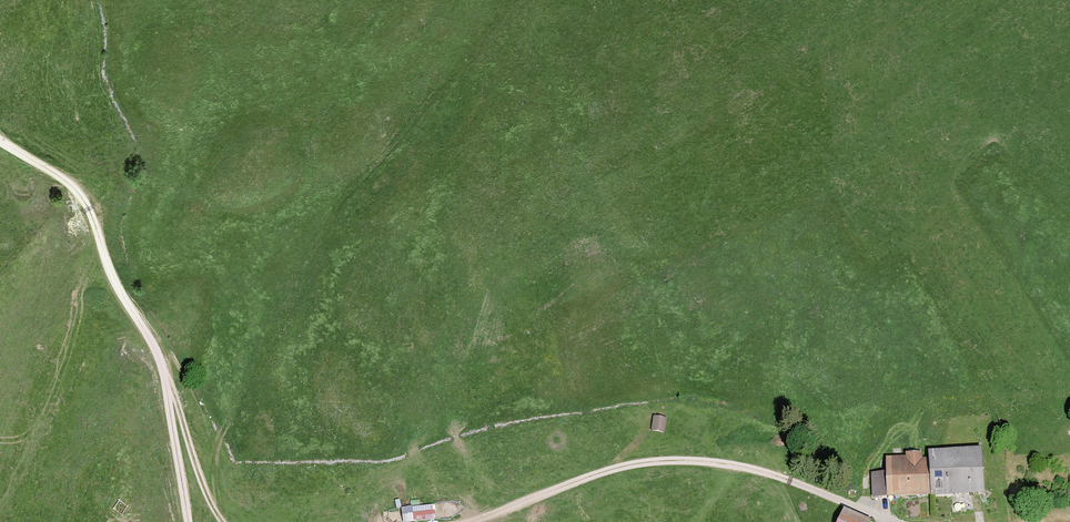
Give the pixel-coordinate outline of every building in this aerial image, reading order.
[(667,430),(668,416),(654,415),(653,429),(667,430)] [(983,492),(981,452),(930,453),(930,460),(931,494),(983,492)] [(931,494),(930,460),(921,460),(921,454),(907,455),(907,459),(887,460),(887,475),(874,475),(874,496),(931,494)] [(403,505),(404,520),(437,518),(436,503),(403,505)] [(844,511),(839,521),(868,521),(844,511)]
